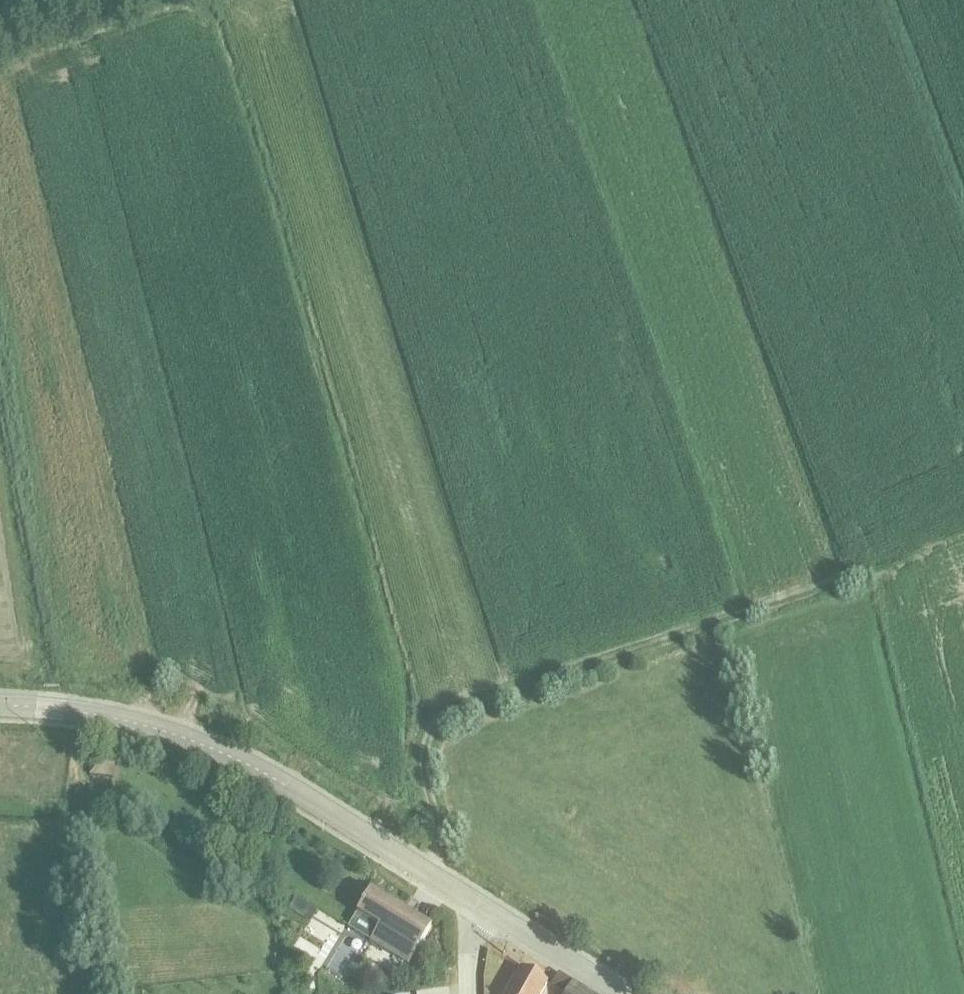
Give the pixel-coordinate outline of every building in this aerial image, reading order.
[(378,932),(369,946),(408,969),(431,932),(370,895),(356,918),(378,932)] [(295,903),(289,913),(308,925),(315,914),(295,903)] [(378,932),(356,918),(354,917),(346,932),(369,946),(378,932)] [(443,971),(428,973),(430,987),(445,985),(443,971)] [(547,986),(524,973),(518,975),(508,993),(542,993),(547,986)] [(550,989),(557,993),(585,993),(558,977),(550,989)]
